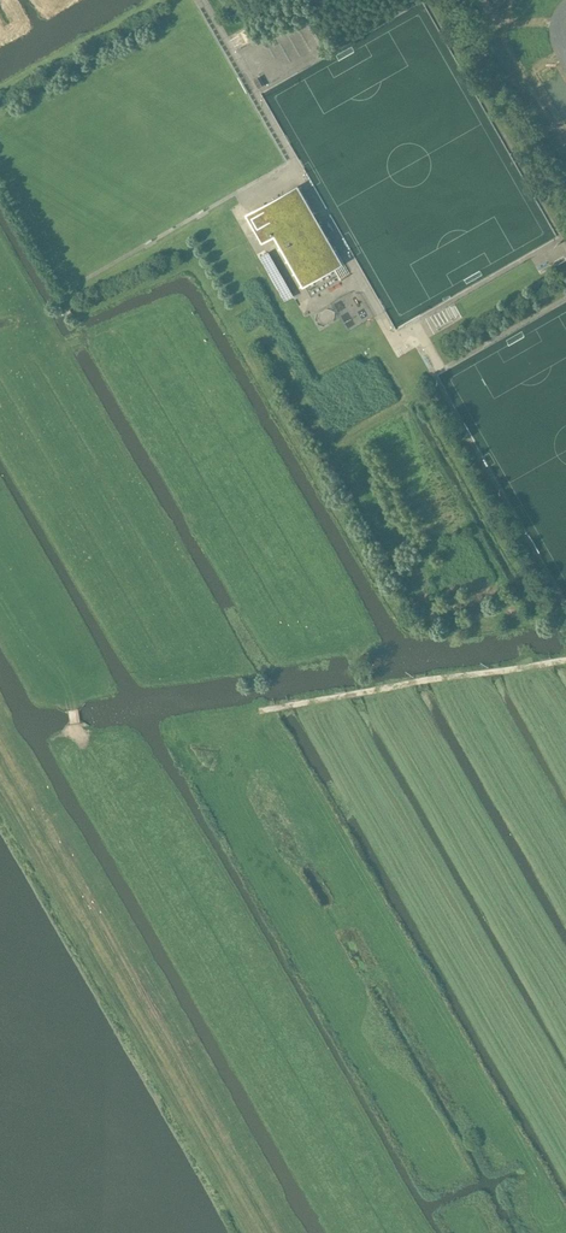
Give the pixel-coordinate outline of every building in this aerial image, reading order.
[(265,205),(246,216),(262,242),(275,234),(311,297),(350,274),(319,220),(310,226),(307,220),(316,215),(299,185),(273,200),(276,204),(268,209),(265,205)]
